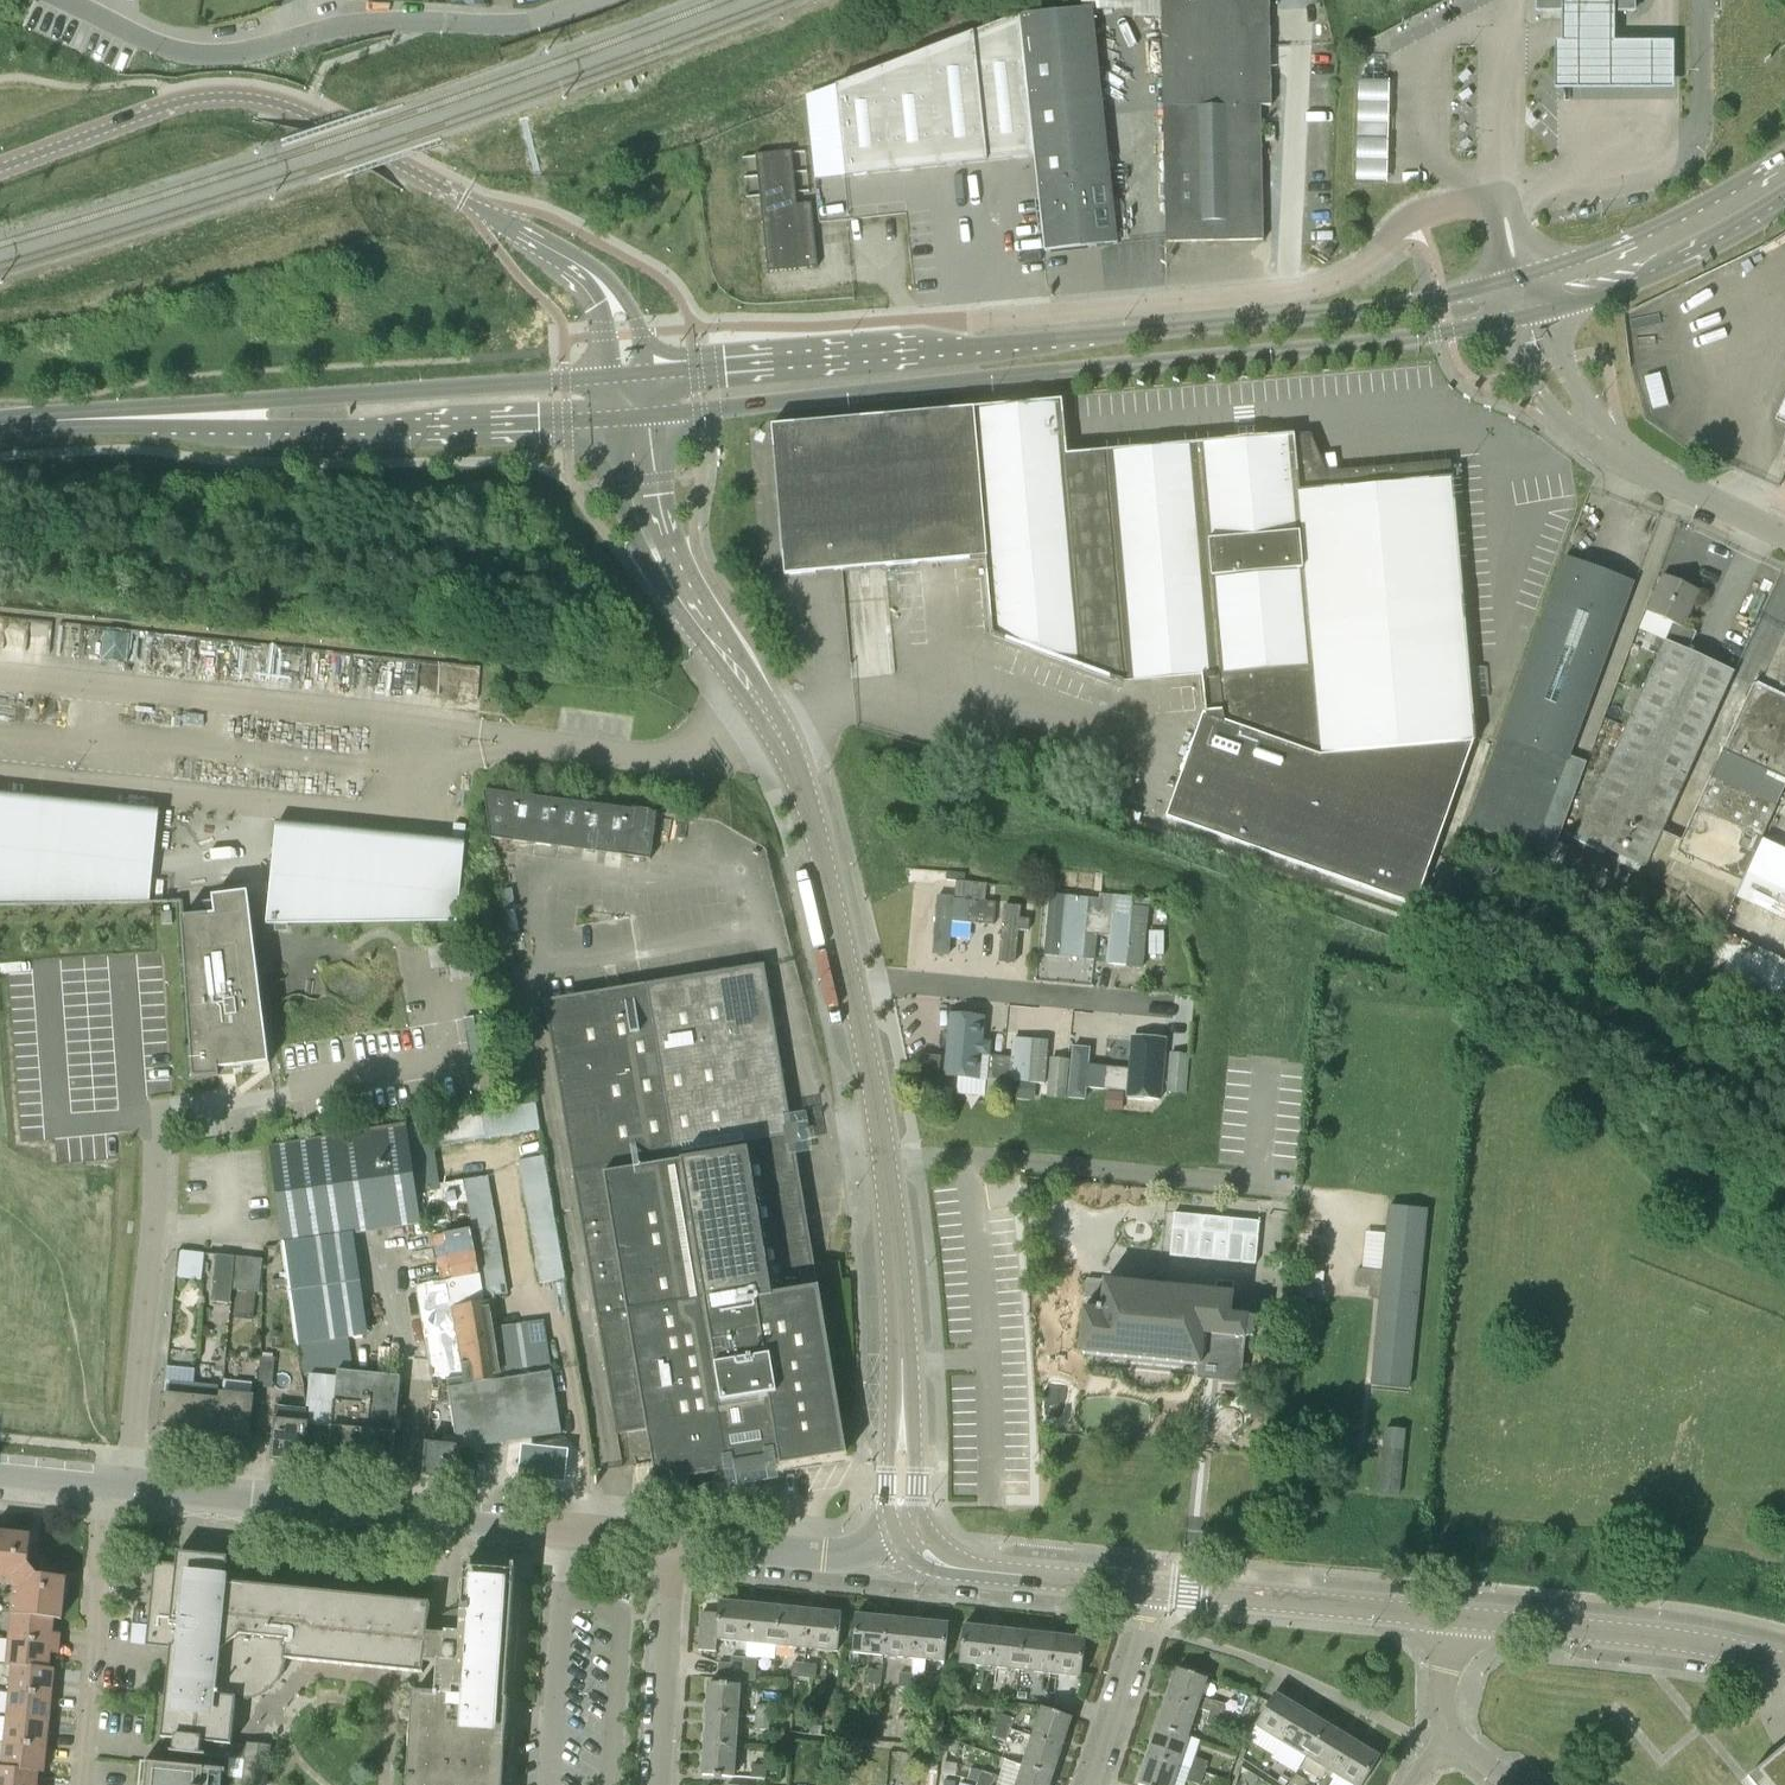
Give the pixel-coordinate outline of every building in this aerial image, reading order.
[(1162,51),(1271,49),(1270,0),(1161,0),(1162,51)] [(1540,11),(1559,11),(1613,10),(1633,9),(1633,0),(1540,0),(1540,11)] [(1094,9),(1020,16),(1035,156),(1045,252),(1119,244),(1094,9)] [(1560,39),(1551,39),(1552,89),(1671,89),(1671,40),(1613,40),(1613,10),(1559,11),(1560,39)] [(851,176),(1035,156),(1020,16),(974,34),(841,85),(851,176)] [(1163,108),(1261,106),(1272,106),(1271,49),(1162,51),(1163,108)] [(1359,81),(1356,182),(1386,183),(1389,82),(1359,81)] [(1264,241),(1261,106),(1163,108),(1165,243),(1264,241)] [(763,220),(768,272),(818,267),(817,265),(813,266),(811,243),(815,242),(811,204),(797,205),(791,152),(756,155),(762,212),(774,210),(775,218),(763,220)] [(1655,393),(1657,411),(1671,409),(1669,391),(1655,393)] [(1067,457),(1062,401),(772,426),(785,575),(987,557),(994,634),(1124,682),(1203,675),(1206,711),(1210,711),(1210,716),(1204,714),(1169,815),(1412,903),(1473,740),(1451,479),(1311,492),(1310,473),(1296,474),(1293,437),(1067,457)] [(1570,756),(1635,583),(1565,557),(1501,737),(1567,762),(1570,756)] [(1646,868),(1662,832),(1734,673),(1688,652),(1696,633),(1683,627),(1699,592),(1663,575),(1647,612),(1673,624),(1577,836),(1646,868)] [(1646,868),(1643,874),(1681,892),(1686,880),(1721,896),(1706,929),(1716,934),(1730,907),(1784,787),(1784,655),(1770,689),(1761,685),(1761,687),(1754,684),(1682,841),(1662,832),(1646,868)] [(1535,850),(1552,856),(1587,762),(1570,756),(1567,762),(1501,737),(1468,825),(1535,850)] [(483,791),(492,839),(651,860),(657,814),(483,791)] [(150,902),(159,812),(0,796),(0,905),(150,902)] [(277,825),(267,922),(458,920),(465,845),(277,825)] [(1784,891),(1784,850),(1762,840),(1747,873),(1751,875),(1784,891)] [(964,881),(965,873),(947,871),(946,880),(964,881)] [(1751,875),(1741,898),(1784,918),(1784,891),(1751,875)] [(971,898),(984,899),(986,899),(987,884),(985,883),(957,881),(955,896),(971,898)] [(216,914),(182,918),(184,947),(193,1080),(220,1077),(219,1069),(230,1068),(234,1067),(234,1068),(270,1064),(248,893),(213,897),(216,914)] [(1087,899),(1054,896),(1048,955),(1082,958),(1087,899)] [(960,947),(964,900),(933,897),(928,943),(960,947)] [(982,922),(984,899),(971,898),(969,920),(982,922)] [(982,922),(994,923),(995,923),(997,900),(986,899),(984,899),(982,922)] [(1014,961),(1018,906),(1001,905),(998,960),(1014,961)] [(1142,969),(1144,909),(1118,908),(1116,969),(1142,969)] [(1101,935),(1103,912),(1090,911),(1088,934),(1101,935)] [(1101,935),(1113,936),(1114,936),(1116,914),(1103,912),(1101,935)] [(1784,966),(1784,962),(1726,933),(1715,955),(1776,984),(1784,966)] [(469,963),(465,940),(427,946),(431,969),(469,963)] [(765,966),(545,1002),(617,1434),(648,1429),(652,1459),(656,1483),(779,1463),(780,1466),(847,1455),(819,1288),(810,1234),(766,975),(765,966)] [(974,1076),(980,1017),(954,1014),(949,1074),(974,1076)] [(1157,1092),(1162,1038),(1136,1035),(1130,1089),(1157,1092)] [(1040,1081),(1042,1042),(1019,1040),(1017,1079),(1040,1081)] [(1093,1093),(1098,1051),(1076,1048),(1070,1090),(1093,1093)] [(1170,1052),(1167,1092),(1186,1094),(1189,1053),(1170,1052)] [(999,1080),(1001,1057),(988,1056),(986,1078),(999,1080)] [(999,1080),(1011,1081),(1013,1081),(1015,1058),(1001,1057),(999,1080)] [(1051,1057),(1047,1098),(1066,1099),(1069,1059),(1051,1057)] [(1116,1090),(1118,1068),(1105,1066),(1103,1089),(1116,1090)] [(1116,1090),(1128,1091),(1129,1091),(1131,1069),(1118,1068),(1116,1090)] [(1034,1084),(1017,1083),(1016,1098),(1033,1100),(1034,1084)] [(1115,1092),(1105,1092),(1104,1106),(1104,1109),(1121,1111),(1121,1107),(1123,1093),(1115,1092)] [(535,1104),(522,1106),(527,1131),(539,1128),(535,1104)] [(522,1106),(510,1108),(514,1133),(527,1131),(522,1106)] [(510,1108),(497,1110),(501,1135),(514,1133),(510,1108)] [(484,1112),(488,1137),(501,1135),(497,1110),(484,1112)] [(484,1112),(471,1115),(476,1140),(488,1137),(484,1112)] [(459,1117),(463,1142),(476,1140),(471,1115),(459,1117)] [(459,1117),(446,1119),(450,1144),(463,1142),(459,1117)] [(446,1119),(433,1121),(437,1147),(450,1144),(446,1119)] [(433,1121),(420,1124),(425,1149),(437,1147),(433,1121)] [(412,1151),(408,1126),(407,1124),(281,1144),(270,1146),(285,1246),(299,1342),(341,1335),(328,1236),(421,1224),(412,1151)] [(408,1126),(412,1151),(425,1149),(420,1124),(408,1126)] [(547,1169),(545,1157),(520,1161),(522,1174),(547,1169)] [(547,1169),(522,1174),(524,1186),(549,1182),(547,1169)] [(468,1192),(490,1188),(488,1176),(466,1180),(468,1192)] [(551,1194),(549,1182),(524,1186),(526,1198),(551,1194)] [(470,1203),(492,1200),(490,1188),(468,1192),(470,1203)] [(553,1206),(551,1194),(526,1198),(528,1211),(553,1206)] [(494,1211),(492,1200),(470,1203),(472,1215),(494,1211)] [(555,1219),(553,1206),(528,1211),(530,1223),(555,1219)] [(1383,1287),(1373,1384),(1407,1388),(1426,1210),(1391,1206),(1384,1272),(1358,1269),(1357,1284),(1383,1287)] [(496,1223),(494,1211),(472,1215),(474,1227),(496,1223)] [(1260,1221),(1174,1213),(1170,1256),(1256,1265),(1260,1221)] [(557,1231),(555,1219),(530,1223),(532,1235),(557,1231)] [(498,1234),(496,1223),(474,1227),(476,1238),(498,1234)] [(559,1243),(557,1231),(532,1235),(534,1248),(559,1243)] [(478,1250),(500,1246),(498,1234),(476,1238),(478,1250)] [(561,1256),(559,1243),(534,1248),(536,1260),(561,1256)] [(502,1258),(500,1246),(478,1250),(480,1262),(502,1258)] [(201,1280),(204,1253),(182,1251),(179,1278),(201,1280)] [(231,1304),(232,1289),(235,1257),(217,1255),(213,1303),(231,1304)] [(561,1256),(536,1260),(538,1272),(563,1268),(561,1256)] [(262,1260),(236,1258),(233,1289),(238,1290),(255,1292),(259,1292),(262,1260)] [(482,1273),(504,1269),(502,1258),(480,1262),(482,1273)] [(563,1268),(538,1272),(540,1285),(565,1280),(563,1268)] [(506,1281),(504,1269),(482,1273),(484,1285),(506,1281)] [(508,1293),(506,1281),(484,1285),(486,1296),(508,1293)] [(1079,1354),(1201,1366),(1201,1364),(1209,1365),(1221,1366),(1219,1379),(1239,1381),(1243,1338),(1253,1339),(1255,1318),(1247,1318),(1248,1317),(1231,1315),(1233,1294),(1104,1281),(1102,1307),(1098,1306),(1097,1310),(1084,1309),(1079,1354)] [(426,1344),(427,1344),(441,1342),(437,1311),(432,1284),(417,1287),(416,1287),(426,1344)] [(252,1321),(255,1292),(238,1290),(235,1319),(252,1321)] [(458,1448),(458,1450),(562,1434),(552,1372),(506,1379),(498,1330),(494,1302),(437,1311),(441,1342),(447,1381),(451,1408),(458,1448)] [(544,1323),(498,1330),(506,1379),(552,1372),(544,1323)] [(397,1418),(401,1377),(339,1370),(329,1467),(391,1474),(395,1437),(400,1438),(402,1419),(397,1418)] [(433,1380),(431,1406),(451,1408),(447,1381),(433,1380)] [(161,1426),(190,1429),(195,1384),(172,1382),(170,1396),(164,1395),(161,1426)] [(195,1384),(190,1429),(216,1432),(220,1398),(218,1398),(219,1387),(195,1384)] [(220,1395),(220,1398),(216,1432),(249,1435),(252,1398),(220,1395)] [(304,1465),(308,1428),(307,1421),(306,1421),(307,1411),(276,1407),(271,1461),(304,1465)] [(570,1448),(523,1442),(520,1474),(566,1479),(570,1448)] [(458,1450),(458,1448),(428,1444),(424,1476),(463,1481),(458,1450)] [(1399,1496),(1404,1448),(1384,1446),(1379,1494),(1399,1496)] [(13,1584),(17,1588),(14,1615),(54,1619),(63,1620),(66,1592),(60,1591),(62,1577),(40,1575),(41,1572),(34,1564),(31,1563),(33,1542),(19,1540),(19,1535),(0,1533),(0,1582),(13,1584)] [(206,1755),(244,1759),(242,1784),(243,1784),(244,1778),(268,1781),(270,1763),(272,1745),(246,1743),(246,1746),(232,1745),(236,1700),(248,1700),(260,1696),(270,1690),(278,1682),(284,1671),(286,1659),(423,1673),(425,1663),(428,1633),(430,1603),(249,1584),(250,1572),(227,1569),(228,1557),(178,1552),(177,1564),(155,1562),(146,1645),(171,1648),(162,1738),(175,1740),(174,1752),(171,1751),(171,1753),(179,1754),(206,1756),(206,1755)] [(425,1663),(439,1663),(436,1694),(414,1693),(408,1784),(503,1784),(509,1700),(506,1700),(512,1614),(515,1569),(513,1569),(513,1571),(468,1567),(468,1566),(465,1565),(462,1612),(459,1612),(458,1628),(436,1630),(436,1629),(435,1629),(434,1633),(428,1633),(425,1663)] [(718,1639),(747,1642),(751,1605),(720,1602),(719,1614),(702,1612),(699,1650),(717,1652),(718,1639)] [(751,1605),(747,1642),(777,1645),(781,1608),(751,1605)] [(781,1608),(777,1645),(807,1647),(810,1611),(781,1608)] [(810,1611),(807,1647),(838,1650),(841,1614),(810,1611)] [(54,1619),(14,1615),(11,1639),(61,1644),(62,1634),(53,1633),(54,1619)] [(854,1652),(884,1655),(888,1619),(857,1616),(854,1652)] [(888,1619),(884,1655),(914,1658),(917,1622),(888,1619)] [(917,1622),(914,1658),(945,1661),(948,1625),(917,1622)] [(991,1666),(995,1630),(963,1626),(959,1663),(991,1666)] [(1021,1670),(1025,1633),(995,1630),(991,1666),(1021,1670)] [(1050,1673),(1054,1636),(1025,1633),(1021,1670),(1050,1673)] [(1054,1636),(1050,1673),(1081,1676),(1085,1640),(1054,1636)] [(61,1644),(11,1639),(9,1665),(15,1665),(50,1668),(51,1653),(60,1654),(61,1644)] [(755,1681),(755,1673),(744,1672),(745,1657),(731,1656),(731,1664),(719,1663),(718,1679),(755,1681)] [(744,1672),(755,1673),(756,1658),(745,1657),(744,1672)] [(793,1676),(804,1677),(805,1664),(794,1663),(793,1676)] [(805,1664),(804,1677),(816,1678),(817,1665),(805,1664)] [(15,1665),(12,1691),(53,1695),(56,1669),(50,1668),(15,1665)] [(881,1685),(882,1671),(870,1670),(869,1684),(881,1685)] [(1178,1670),(1168,1700),(1196,1709),(1206,1679),(1178,1670)] [(899,1686),(911,1687),(912,1675),(900,1674),(899,1686)] [(923,1689),(925,1676),(912,1675),(911,1687),(923,1689)] [(708,1714),(737,1716),(739,1685),(710,1683),(708,1714)] [(1029,1700),(1030,1690),(1017,1689),(1017,1699),(1029,1700)] [(53,1695),(12,1691),(10,1717),(51,1721),(53,1695)] [(1256,1726),(1283,1742),(1302,1710),(1275,1694),(1256,1726)] [(1196,1709),(1168,1700),(1158,1729),(1187,1738),(1196,1709)] [(1215,1701),(1211,1712),(1225,1717),(1229,1705),(1215,1701)] [(757,1705),(756,1717),(770,1718),(771,1706),(757,1705)] [(1042,1709),(1033,1739),(1062,1748),(1071,1719),(1042,1709)] [(1302,1710),(1283,1742),(1308,1757),(1327,1726),(1302,1710)] [(1225,1717),(1211,1712),(1207,1724),(1221,1729),(1225,1717)] [(706,1744),(735,1746),(737,1716),(708,1714),(706,1744)] [(1001,1714),(997,1727),(1010,1731),(1014,1719),(1001,1714)] [(51,1721),(10,1717),(7,1743),(48,1747),(51,1721)] [(770,1718),(756,1717),(755,1729),(769,1730),(770,1718)] [(1327,1726),(1308,1757),(1334,1773),(1353,1742),(1327,1726)] [(1010,1731),(997,1727),(994,1736),(1007,1741),(1010,1731)] [(1187,1738),(1158,1729),(1149,1758),(1177,1767),(1187,1738)] [(951,1751),(955,1739),(945,1735),(945,1741),(946,1742),(946,1746),(951,1751)] [(160,1751),(171,1752),(171,1751),(174,1752),(175,1740),(162,1738),(160,1751)] [(1062,1748),(1033,1739),(1024,1767),(1053,1776),(1062,1748)] [(1334,1773),(1354,1784),(1363,1784),(1380,1758),(1353,1742),(1334,1773)] [(7,1743),(4,1767),(4,1768),(40,1771),(39,1773),(45,1773),(48,1747),(7,1743)] [(735,1746),(706,1744),(704,1775),(733,1777),(735,1746)] [(1752,1782),(1749,1778),(1747,1779),(1751,1784),(1784,1784),(1784,1754),(1752,1782)] [(1195,1757),(1191,1769),(1204,1773),(1208,1762),(1195,1757)] [(1149,1758),(1140,1784),(1171,1784),(1177,1767),(1149,1758)] [(205,1770),(177,1767),(143,1763),(141,1784),(204,1784),(205,1770)] [(766,1778),(767,1766),(753,1765),(752,1777),(766,1778)] [(4,1767),(0,1766),(0,1784),(38,1784),(39,1773),(40,1771),(4,1768),(4,1767)] [(1024,1767),(1018,1784),(1050,1784),(1053,1776),(1024,1767)] [(978,1784),(981,1784),(992,1784),(995,1775),(972,1768),(969,1778),(979,1782),(978,1784)] [(1204,1773),(1191,1769),(1187,1780),(1201,1784),(1204,1773)] [(1290,1779),(1283,1774),(1278,1782),(1283,1784),(1286,1784),(1290,1779)] [(1297,1774),(1290,1784),(1306,1784),(1305,1778),(1297,1774)]
